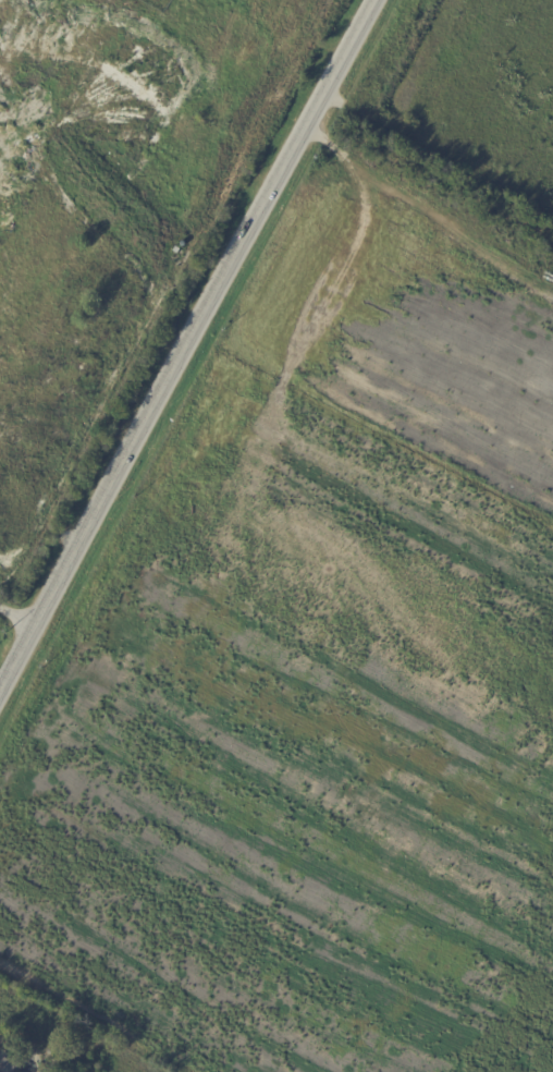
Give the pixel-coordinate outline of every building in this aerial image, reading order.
[(181,251),(179,255),(172,252),(174,246),(181,249),(181,251)]
